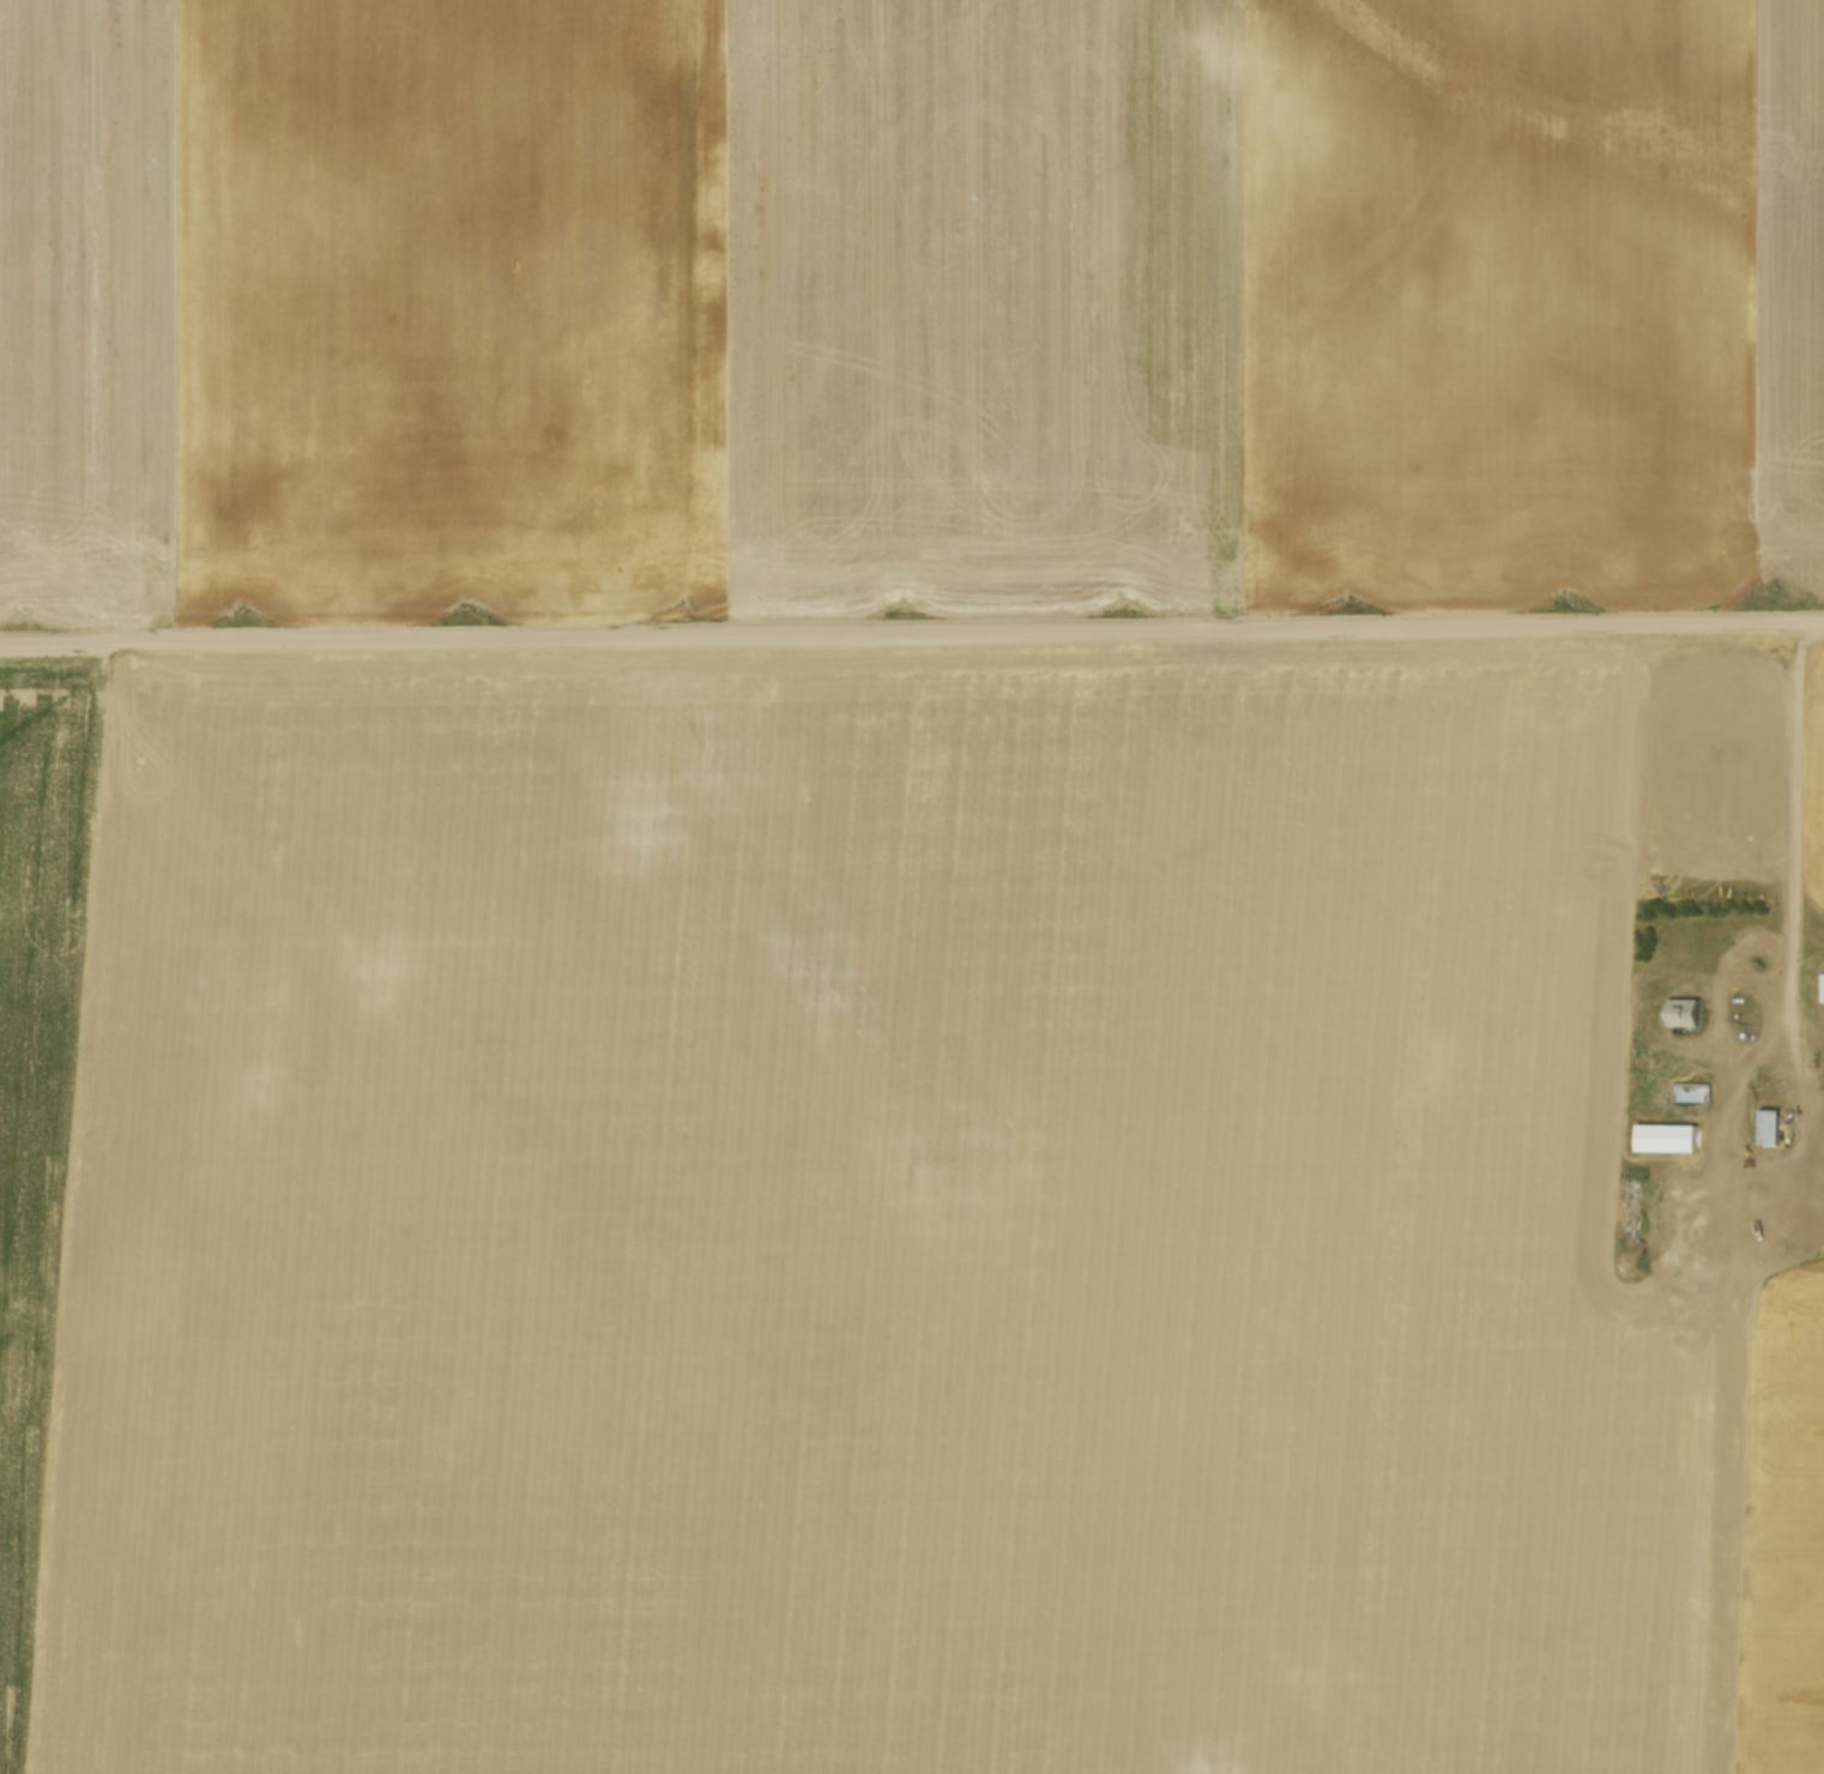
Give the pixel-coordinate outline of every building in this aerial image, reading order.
[(1672,998),(1703,1000),(1703,1026),(1672,1025),(1672,998)] [(1677,1080),(1714,1081),(1713,1099),(1675,1098),(1677,1080)] [(1759,1110),(1784,1111),(1782,1144),(1758,1142),(1759,1110)]
